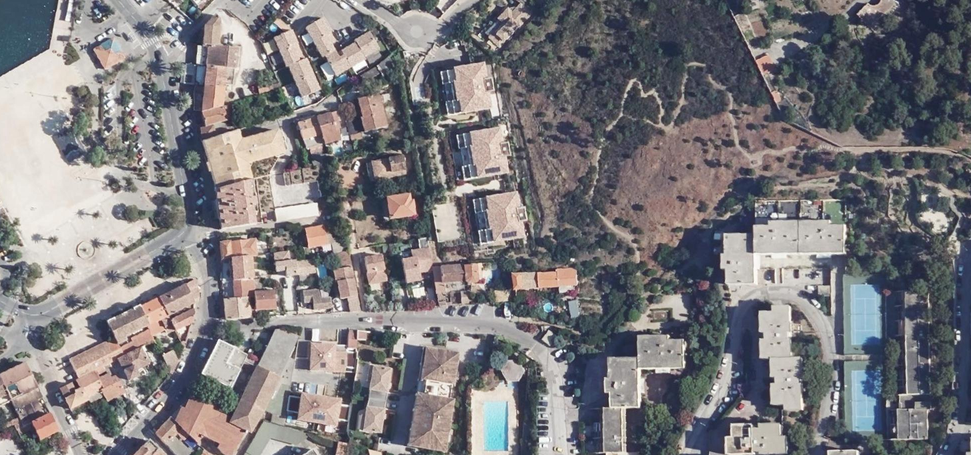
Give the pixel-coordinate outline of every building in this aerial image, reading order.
[(501,47),(532,13),(521,2),(517,6),(511,6),(509,5),(498,17),(501,19),(486,34),(501,47)] [(201,19),(200,39),(212,40),(216,10),(212,7),(201,19)] [(320,19),(308,25),(334,74),(346,68),(381,47),(372,31),(337,51),(320,19)] [(319,90),(293,32),(277,40),(304,97),(319,90)] [(110,48),(117,45),(113,38),(94,50),(97,56),(110,48)] [(225,61),(223,77),(232,77),(234,41),(212,40),(200,39),(198,58),(225,61)] [(767,44),(755,50),(762,65),(774,58),(767,44)] [(124,57),(117,45),(110,48),(118,62),(124,57)] [(118,62),(110,48),(97,56),(105,69),(118,62)] [(368,64),(370,67),(374,71),(385,63),(380,55),(368,64)] [(192,77),(195,77),(223,80),(223,77),(225,61),(198,58),(193,58),(192,77)] [(487,75),(484,58),(450,62),(453,77),(451,77),(454,99),(457,98),(459,110),(492,105),(489,91),(493,90),(491,75),(487,75)] [(360,75),(370,67),(368,64),(367,62),(356,69),(360,75)] [(255,80),(258,86),(270,82),(269,78),(267,79),(266,76),(255,80)] [(197,103),(221,101),(223,80),(195,77),(193,93),(191,103),(197,103)] [(776,79),(771,82),(775,92),(781,89),(776,79)] [(358,111),(361,125),(385,120),(375,87),(355,92),(360,110),(358,111)] [(199,132),(225,127),(223,114),(229,112),(226,100),(221,101),(197,103),(200,115),(201,122),(197,123),(199,132)] [(323,135),(324,137),(340,133),(337,122),(335,123),(333,115),(337,113),(335,104),(316,110),(323,135)] [(323,135),(316,110),(296,116),(301,133),(300,133),(302,140),(321,135),(323,135)] [(239,139),(235,123),(225,127),(199,135),(202,148),(239,139)] [(504,141),(501,123),(468,128),(470,142),(467,142),(470,163),(474,163),(475,175),(509,170),(505,153),(510,153),(508,140),(504,141)] [(250,136),(239,139),(202,148),(205,158),(210,177),(211,182),(249,172),(252,171),(255,187),(260,206),(273,203),(273,202),(265,174),(267,173),(266,170),(275,153),(279,152),(283,146),(279,129),(273,126),(252,131),(250,136)] [(347,130),(348,135),(359,132),(358,126),(347,130)] [(327,154),(329,154),(326,146),(315,149),(316,154),(320,153),(321,156),(327,154)] [(397,150),(366,156),(369,167),(376,166),(378,172),(401,167),(397,150)] [(319,188),(332,185),(327,154),(321,156),(311,158),(314,172),(316,182),(318,182),(319,188)] [(369,167),(366,156),(361,157),(365,178),(378,175),(378,172),(370,174),(369,167)] [(301,175),(314,172),(311,158),(304,159),(298,161),(301,175)] [(282,178),(301,175),(298,161),(279,165),(282,178)] [(370,174),(378,172),(376,166),(369,167),(370,174)] [(216,209),(218,223),(251,220),(248,198),(251,198),(250,189),(251,188),(249,172),(211,182),(215,209),(216,209)] [(380,192),(381,212),(411,209),(410,196),(407,196),(406,189),(380,192)] [(516,189),(484,194),(486,206),(484,207),(487,227),(490,226),(491,240),(525,236),(522,220),(527,219),(524,205),(519,205),(516,189)] [(273,203),(276,213),(317,202),(315,191),(273,202),(273,203)] [(844,197),(755,199),(756,234),(726,234),(726,254),(722,254),(723,267),(728,267),(727,282),(756,282),(756,266),(829,265),(829,251),(844,251),(844,197)] [(325,237),(321,219),(302,223),(306,240),(325,237)] [(431,262),(426,230),(416,232),(418,242),(410,243),(411,251),(400,253),(404,276),(419,274),(417,266),(432,264),(431,262)] [(338,231),(329,233),(329,236),(330,243),(340,242),(338,231)] [(253,250),(253,249),(252,233),(217,236),(218,252),(248,250),(253,250)] [(366,277),(384,273),(379,248),(362,251),(366,277)] [(218,252),(219,274),(229,274),(249,273),(248,250),(218,252)] [(832,253),(833,334),(848,334),(845,253),(832,253)] [(432,264),(434,286),(443,285),(442,275),(463,273),(465,276),(474,275),(476,271),(475,260),(480,259),(492,259),(492,256),(469,258),(431,262),(432,264)] [(536,266),(537,280),(574,278),(574,260),(553,261),(553,265),(536,266)] [(513,268),(514,282),(537,280),(536,266),(513,268)] [(192,273),(156,290),(165,308),(170,305),(172,308),(177,306),(175,303),(182,299),(183,302),(188,300),(187,297),(193,294),(193,292),(195,290),(195,281),(192,273)] [(229,274),(231,291),(246,290),(249,290),(249,286),(250,285),(249,273),(229,274)] [(328,290),(318,291),(316,282),(315,276),(308,277),(309,283),(300,284),(302,295),(311,294),(312,302),(329,300),(328,290)] [(813,276),(812,285),(823,285),(823,278),(822,278),(822,276),(813,276)] [(493,283),(494,293),(509,292),(508,282),(493,283)] [(456,293),(456,297),(471,295),(470,284),(458,285),(459,293),(456,293)] [(247,305),(252,305),(253,302),(272,301),(270,285),(251,286),(252,300),(247,300),(247,305)] [(890,394),(890,437),(897,437),(931,437),(930,408),(933,408),(932,289),(909,289),(911,393),(890,394)] [(165,308),(156,290),(152,293),(147,295),(156,313),(157,312),(161,319),(166,317),(179,344),(180,341),(172,323),(168,313),(165,308)] [(223,312),(253,310),(252,305),(247,305),(247,300),(246,290),(231,291),(220,292),(223,312)] [(578,313),(576,293),(568,293),(569,311),(574,311),(575,313),(578,313)] [(156,313),(147,295),(138,299),(147,317),(144,318),(147,323),(149,328),(160,323),(156,313)] [(147,317),(138,299),(122,308),(131,325),(144,318),(147,317)] [(190,302),(168,313),(172,323),(189,315),(192,306),(190,302)] [(792,328),(792,303),(774,302),(774,308),(763,308),(763,328),(767,328),(767,335),(763,335),(763,355),(773,355),(773,372),(777,373),(777,380),(773,380),(773,401),(786,401),(786,407),(803,407),(803,380),(801,380),(800,372),(803,372),(803,355),(793,355),(793,335),(789,335),(789,328),(792,328)] [(131,325),(122,308),(105,316),(112,330),(115,337),(123,333),(121,329),(127,326),(131,325)] [(122,350),(142,339),(151,333),(149,328),(147,323),(132,330),(134,335),(118,343),(121,348),(122,350)] [(279,392),(279,398),(273,397),(270,414),(283,419),(292,360),(293,352),(285,348),(297,323),(272,323),(258,352),(245,346),(241,354),(253,360),(237,394),(235,398),(232,404),(228,414),(223,412),(207,435),(217,440),(215,445),(223,448),(223,450),(231,453),(253,416),(266,390),(271,392),(278,378),(283,379),(281,392),(279,392)] [(115,337),(112,330),(103,334),(105,337),(69,355),(76,370),(121,348),(118,343),(115,337)] [(357,332),(349,331),(347,347),(356,348),(357,340),(357,332)] [(366,331),(357,331),(357,332),(357,340),(365,340),(366,331)] [(557,336),(549,331),(543,339),(550,345),(557,336)] [(215,332),(198,365),(228,381),(241,354),(245,346),(215,332)] [(67,352),(69,355),(105,337),(103,334),(67,352)] [(641,358),(641,369),(685,368),(685,340),(670,340),(670,336),(640,336),(641,358)] [(122,350),(114,354),(125,375),(135,370),(132,364),(146,358),(138,344),(143,342),(142,339),(122,350)] [(170,342),(158,348),(166,366),(175,353),(170,342)] [(347,346),(311,344),(310,366),(315,366),(316,367),(319,370),(333,371),(333,367),(346,367),(346,351),(347,346)] [(421,395),(429,348),(423,347),(416,394),(421,395)] [(453,385),(458,353),(429,348),(421,395),(449,400),(451,385),(453,385)] [(354,368),(355,352),(346,351),(346,367),(354,368)] [(39,389),(23,355),(0,365),(0,376),(7,391),(12,402),(21,398),(39,389)] [(107,357),(103,359),(104,364),(103,365),(104,367),(107,373),(114,370),(107,357)] [(613,408),(624,408),(626,408),(641,408),(641,369),(641,358),(611,359),(611,379),(608,379),(608,393),(613,393),(613,408)] [(524,371),(518,361),(507,361),(501,371),(507,381),(518,381),(524,371)] [(94,364),(73,374),(76,380),(82,392),(83,393),(98,386),(96,383),(99,382),(94,372),(93,369),(95,368),(94,364)] [(385,401),(390,369),(373,366),(370,381),(368,398),(385,401)] [(104,367),(94,372),(99,382),(105,394),(109,391),(115,388),(122,384),(114,370),(107,373),(104,367)] [(70,383),(66,376),(57,381),(66,400),(82,392),(76,380),(70,383)] [(186,392),(217,402),(219,398),(193,386),(186,392)] [(82,392),(66,400),(68,404),(85,397),(82,392)] [(201,433),(207,435),(223,412),(214,408),(217,402),(186,392),(185,392),(168,410),(198,440),(201,433)] [(300,398),(289,396),(286,410),(298,412),(298,416),(303,416),(304,417),(306,421),(326,424),(329,421),(331,421),(336,422),(336,419),(348,421),(350,406),(339,404),(340,400),(301,394),(300,398)] [(413,446),(421,395),(416,394),(415,394),(407,445),(413,446)] [(444,451),(452,400),(449,400),(421,395),(413,446),(444,451)] [(16,410),(25,406),(21,398),(12,402),(16,409),(16,410)] [(228,405),(223,412),(228,414),(232,404),(219,398),(217,402),(228,405)] [(380,432),(385,401),(368,398),(367,407),(365,415),(363,430),(380,432)] [(214,408),(223,412),(228,405),(217,402),(214,408)] [(35,431),(54,422),(47,406),(29,414),(20,418),(13,421),(15,426),(29,419),(35,431)] [(16,410),(20,418),(29,414),(25,406),(16,410)] [(624,452),(624,408),(613,408),(601,408),(602,423),(598,423),(598,453),(608,452),(624,452)] [(20,418),(16,410),(16,409),(9,412),(13,421),(20,418)] [(201,443),(198,440),(168,410),(153,426),(163,437),(178,454),(193,454),(197,449),(201,443)] [(303,430),(282,423),(283,419),(270,414),(263,411),(238,454),(254,454),(269,428),(296,439),(303,430)] [(303,430),(307,426),(283,419),(282,423),(303,430)] [(710,454),(730,454),(755,454),(755,453),(762,452),(762,454),(789,454),(789,437),(783,437),(783,429),(762,429),(755,429),(734,430),(710,431),(710,454)] [(149,448),(154,443),(155,443),(145,433),(124,454),(143,454),(149,448)] [(346,444),(338,442),(335,454),(344,454),(346,444)] [(160,449),(154,443),(149,448),(156,454),(160,449)] [(201,443),(197,449),(201,454),(206,454),(208,453),(201,443)] [(311,444),(295,454),(319,454),(311,444)]
